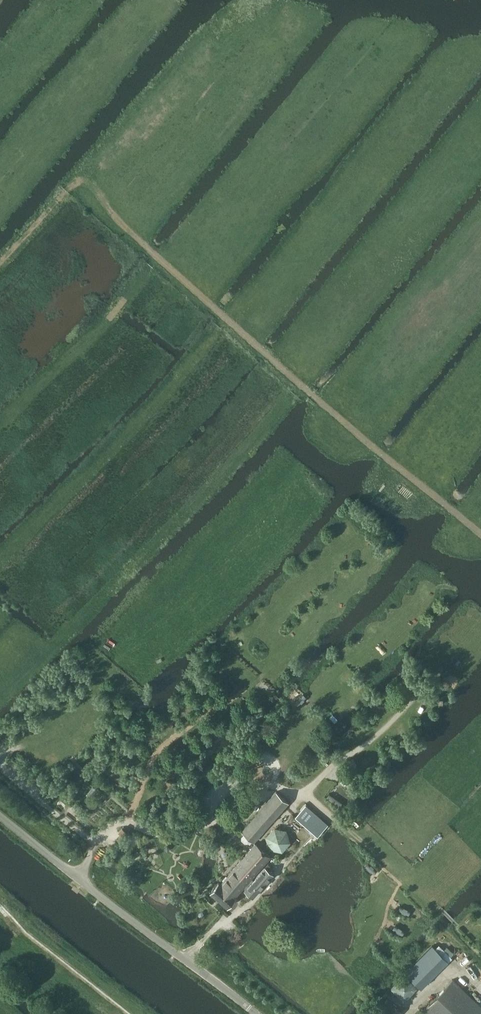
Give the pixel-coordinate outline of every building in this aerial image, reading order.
[(93,787),(87,794),(91,797),(97,790),(93,787)] [(254,840),(288,801),(276,790),(241,830),(254,840)] [(318,835),(328,823),(305,804),(295,815),(318,835)] [(234,895),(243,885),(251,876),(270,855),(255,842),(220,882),(218,881),(210,890),(227,905),(235,896),(234,895)] [(268,862),(264,866),(254,878),(251,876),(243,885),(245,887),(245,888),(253,895),(273,873),(268,869),(272,865),(268,862)] [(433,944),(406,972),(422,987),(449,960),(433,944)] [(403,976),(392,987),(403,998),(415,987),(403,976)] [(452,978),(430,1002),(429,1002),(422,1010),(420,1008),(414,1013),(480,1013),(480,1005),(452,978)] [(375,1013),(400,1013),(402,1012),(389,999),(375,1013)]
